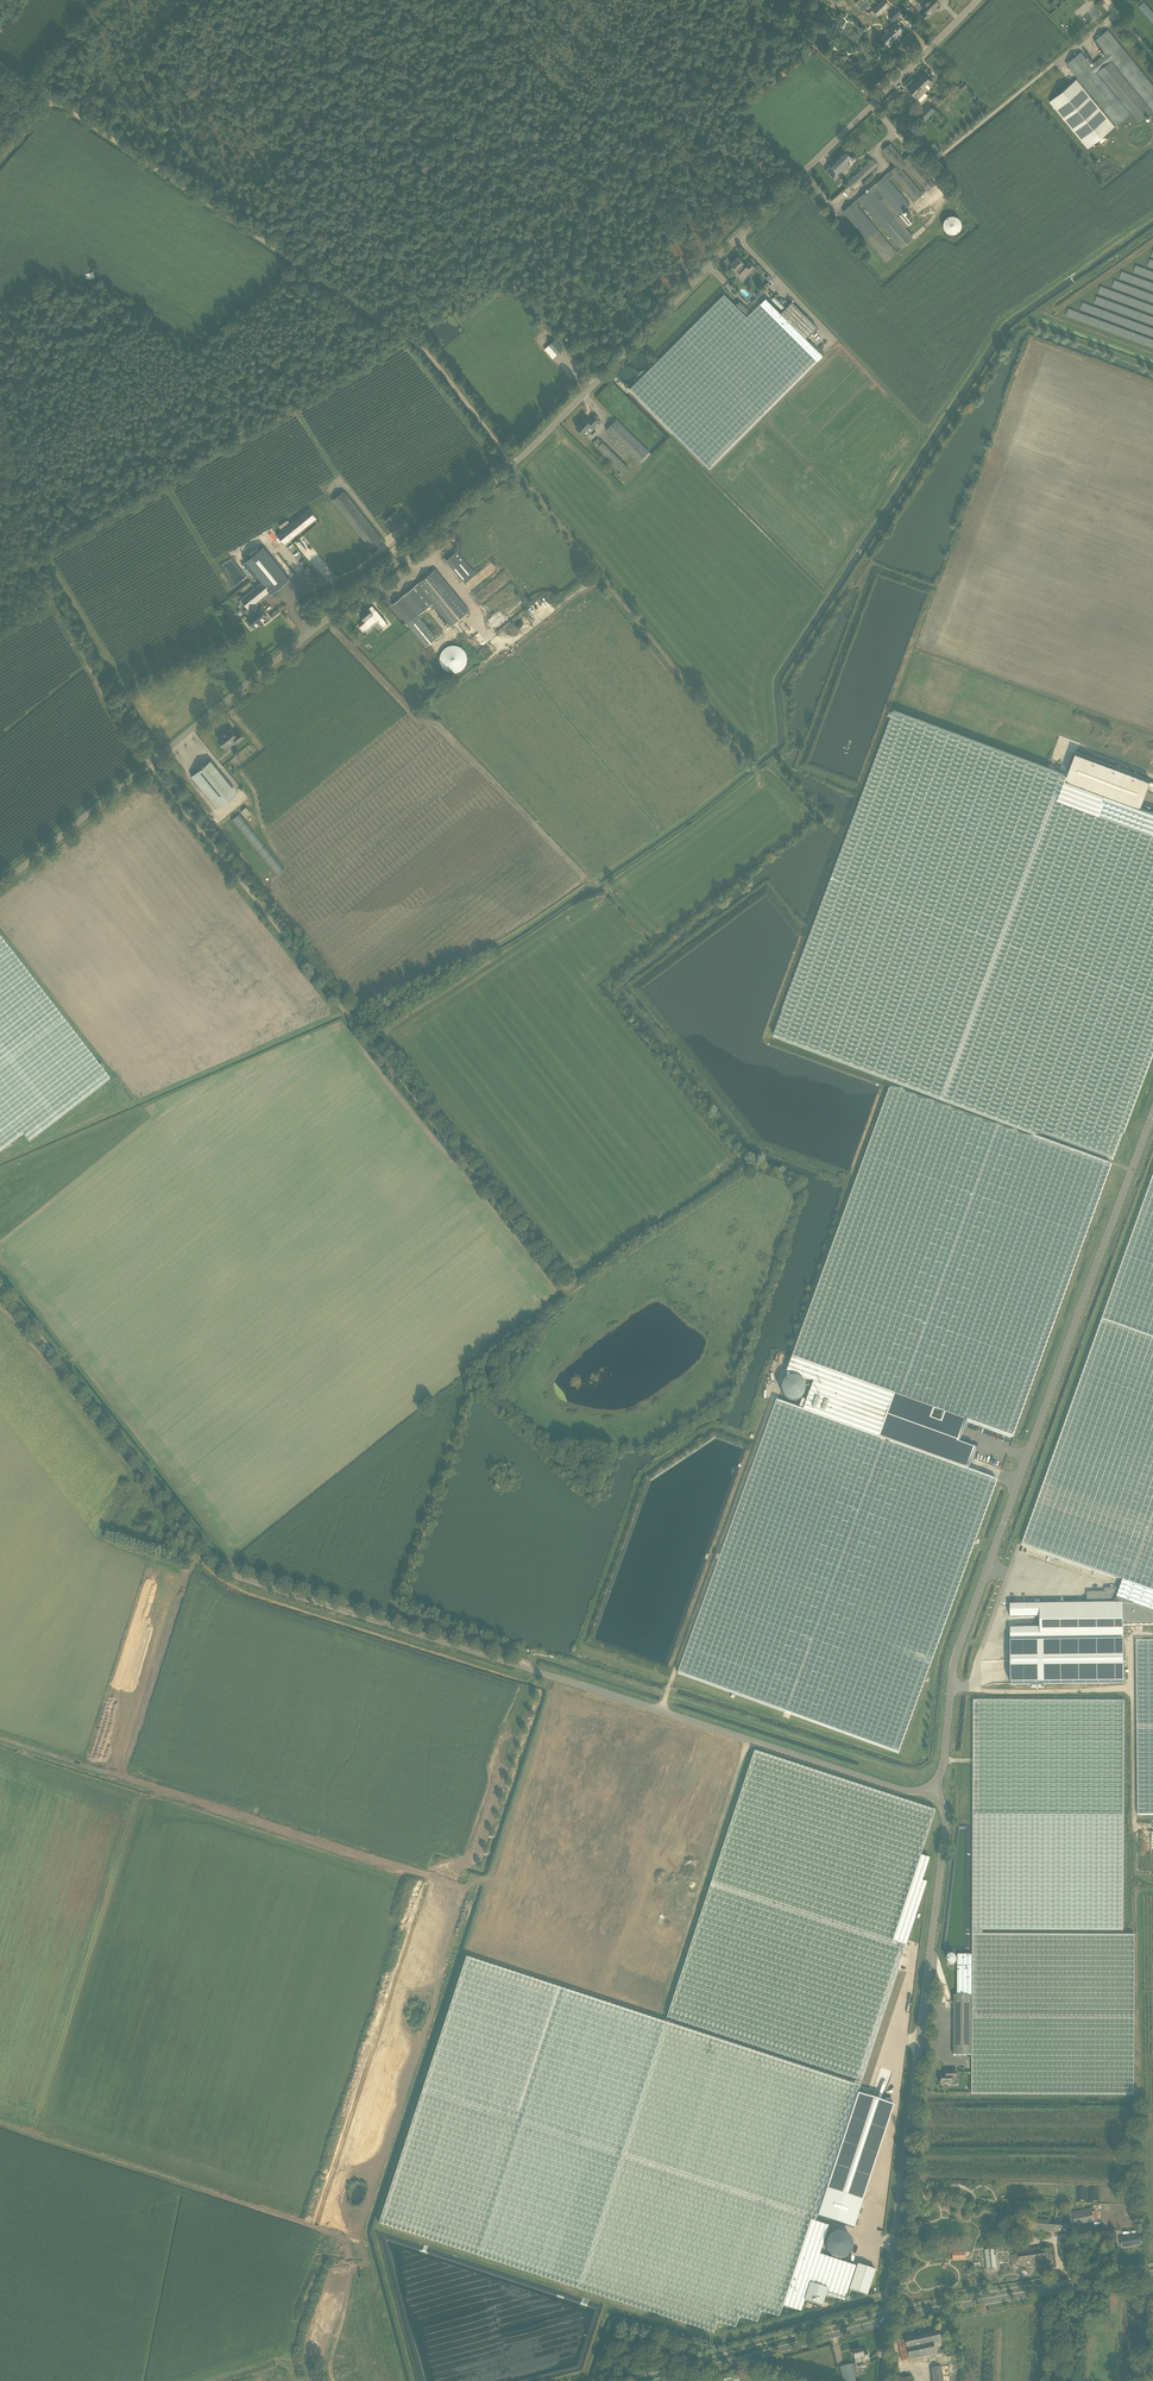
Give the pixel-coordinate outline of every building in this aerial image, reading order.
[(873,9),(878,15),(889,5),(884,0),(883,0),(873,9)] [(939,0),(928,0),(921,7),(925,11),(921,14),(926,19),(933,11),(932,10),(939,3),(937,1),(939,0)] [(1144,1),(1138,6),(1152,23),(1152,12),(1144,1)] [(894,21),(896,19),(903,12),(897,6),(888,14),(894,21)] [(905,31),(899,25),(896,22),(888,29),(886,27),(883,30),(886,32),(880,37),(889,46),(894,41),(895,42),(900,38),(899,37),(905,31),(905,32),(905,31)] [(1109,28),(1094,40),(1105,53),(1092,64),(1082,51),(1067,63),(1116,125),(1132,112),(1139,121),(1152,110),(1152,111),(1152,84),(1109,28)] [(934,84),(924,74),(916,81),(923,88),(922,89),(925,93),(934,84)] [(1050,100),(1086,149),(1115,128),(1079,79),(1050,100)] [(923,88),(916,81),(908,89),(920,102),(927,95),(925,93),(922,89),(923,88)] [(934,95),(930,98),(937,105),(941,102),(934,95)] [(929,104),(918,115),(924,121),(935,110),(929,104)] [(1131,112),(1129,114),(1136,121),(1138,119),(1131,112)] [(896,167),(842,210),(884,262),(896,252),(859,206),(863,203),(882,227),(885,226),(898,242),(900,248),(912,238),(910,232),(903,223),(910,217),(897,222),(903,217),(900,213),(910,205),(889,178),(893,175),(914,201),(923,194),(902,168),(904,166),(906,165),(926,190),(935,183),(911,153),(904,159),(891,143),(882,150),(896,167)] [(847,162),(852,158),(845,151),(830,166),(825,170),(835,180),(851,165),(847,162)] [(851,189),(878,164),(873,159),(846,183),(851,189)] [(962,226),(962,225),(962,223),(962,222),(961,220),(960,219),(959,218),(957,217),(955,217),(953,217),(952,217),(950,217),(949,218),(948,219),(947,221),(946,222),(946,223),(946,225),(946,227),(946,229),(947,230),(948,231),(949,232),(951,233),(952,233),(954,233),(957,232),(959,232),(960,231),(961,230),(962,228),(962,226)] [(745,271),(751,277),(758,270),(754,267),(749,262),(746,265),(743,263),(738,257),(731,264),(742,274),(745,271)] [(87,279),(95,276),(93,270),(85,273),(87,279)] [(724,294),(629,388),(709,468),(823,355),(805,337),(812,330),(816,326),(792,302),(781,313),(766,298),(747,317),(724,294)] [(781,308),(784,304),(774,295),(771,299),(781,308)] [(549,345),(557,354),(563,349),(562,348),(563,347),(556,339),(555,340),(554,340),(549,345)] [(592,428),(599,421),(593,416),(588,421),(585,417),(576,426),(583,434),(590,427),(592,428)] [(649,451),(620,423),(616,419),(606,430),(639,462),(649,451)] [(621,476),(629,468),(599,436),(593,442),(621,471),(618,474),(621,476)] [(332,499),(367,544),(371,549),(382,540),(343,491),(332,499)] [(306,523),(308,525),(316,518),(309,508),(276,534),(284,544),(283,542),(306,523)] [(395,510),(384,520),(394,531),(405,521),(395,510)] [(244,561),(262,582),(269,592),(270,593),(271,594),(289,579),(263,546),(244,561)] [(446,560),(462,580),(474,571),(457,551),(446,560)] [(417,584),(432,603),(451,626),(469,611),(435,569),(417,584)] [(240,599),(248,608),(249,607),(253,613),(249,616),(246,618),(254,628),(268,617),(260,607),(259,608),(257,604),(255,603),(269,592),(262,582),(240,599)] [(418,615),(432,603),(417,584),(392,605),(396,609),(406,622),(425,646),(436,637),(418,615)] [(369,608),(368,607),(359,614),(364,620),(365,619),(366,620),(364,623),(368,627),(377,620),(382,625),(385,622),(387,625),(388,624),(375,609),(373,611),(371,609),(371,608),(368,605),(367,605),(370,608),(369,608)] [(468,660),(468,657),(468,654),(467,652),(466,649),(464,647),(462,646),(460,645),(457,644),(454,644),(452,644),(449,645),(447,646),(445,648),(444,650),(442,653),(442,655),(442,657),(442,660),(443,662),(444,664),(446,667),(448,668),(450,670),(453,670),(456,671),(458,670),(461,669),(463,668),(465,666),(466,664),(467,662),(468,660)] [(1067,774),(893,709),(861,796),(773,1033),(1113,1160),(1152,1053),(1152,833),(1058,798),(1067,774)] [(235,734),(230,728),(218,739),(225,747),(235,739),(238,743),(244,738),(238,731),(235,734)] [(1067,774),(1058,798),(1152,833),(1152,832),(1152,812),(1140,807),(1150,780),(1075,752),(1067,774)] [(214,803),(233,788),(210,760),(191,776),(214,803)] [(246,816),(251,812),(246,806),(241,811),(246,816)] [(282,870),(240,813),(232,818),(274,876),(282,870)] [(23,1135),(29,1142),(110,1080),(0,937),(0,1153),(23,1135)] [(814,1382),(803,1410),(777,1401),(678,1674),(898,1753),(997,1481),(968,1470),(976,1450),(959,1444),(967,1421),(1013,1438),(1111,1165),(891,1085),(787,1372),(814,1382)] [(1102,1320),(1152,1338),(1152,1178),(1102,1320)] [(1152,1591),(1152,1338),(1102,1320),(1022,1545),(1123,1581),(1152,1591)] [(1123,1625),(1152,1625),(1152,1591),(1123,1581),(1121,1589),(1106,1589),(1106,1593),(1087,1593),(1087,1606),(1123,1605),(1123,1625)] [(1010,1606),(1010,1620),(1040,1619),(1040,1630),(1010,1630),(1010,1643),(1011,1685),(1124,1685),(1124,1642),(1123,1625),(1123,1605),(1087,1606),(1010,1606)] [(1136,1641),(1138,1815),(1152,1815),(1152,1641),(1136,1641)] [(973,1934),(983,1934),(983,1930),(1123,1930),(1124,1701),(974,1700),(973,1934)] [(857,2080),(862,2082),(927,1884),(923,1882),(930,1859),(921,1856),(936,1812),(755,1752),(667,2018),(857,2080)] [(972,1955),(972,2056),(972,2094),(1133,2095),(1134,1935),(983,1934),(973,1934),(972,1955)] [(972,2056),(972,1955),(958,1955),(957,1996),(954,1996),(954,2056),(972,2056)] [(818,2217),(858,2094),(862,2082),(857,2080),(855,2086),(467,1958),(380,2224),(714,2334),(718,2322),(736,2328),(740,2317),(758,2323),(761,2312),(780,2318),(783,2306),(801,2312),(804,2301),(810,2284),(828,2290),(826,2296),(845,2302),(856,2267),(820,2255),(829,2227),(816,2222),(818,2217)] [(953,2080),(956,2080),(956,2071),(945,2071),(945,2076),(940,2076),(940,2085),(953,2085),(953,2080)] [(894,2106),(858,2094),(818,2217),(854,2229),(894,2106)] [(1007,2218),(1010,2218),(1023,2218),(1022,2207),(1007,2208),(1007,2218)] [(1098,2222),(1096,2211),(1092,2211),(1092,2208),(1069,2212),(1071,2226),(1098,2222)] [(1034,2214),(1034,2219),(1033,2230),(1068,2233),(1069,2222),(1051,2221),(1051,2216),(1034,2214)] [(1141,2242),(1140,2235),(1121,2238),(1122,2246),(1141,2242)] [(1016,2251),(1018,2265),(1023,2264),(1023,2266),(1039,2264),(1044,2263),(1044,2266),(1053,2265),(1051,2249),(1042,2250),(1041,2247),(1016,2251)] [(986,2269),(997,2268),(995,2249),(984,2250),(986,2269)] [(965,2252),(956,2252),(952,2252),(952,2257),(952,2260),(965,2259),(965,2252)] [(823,2307),(826,2296),(828,2290),(810,2284),(804,2301),(823,2307)] [(903,2361),(909,2359),(909,2361),(936,2355),(933,2343),(941,2341),(939,2331),(904,2339),(905,2340),(898,2341),(903,2361)] [(869,2360),(867,2352),(863,2353),(862,2349),(853,2352),(855,2360),(855,2363),(860,2362),(861,2368),(866,2366),(865,2361),(869,2360)] [(853,2370),(852,2364),(840,2367),(843,2380),(856,2380),(853,2370)] [(942,2366),(930,2368),(932,2380),(943,2380),(942,2366)]
